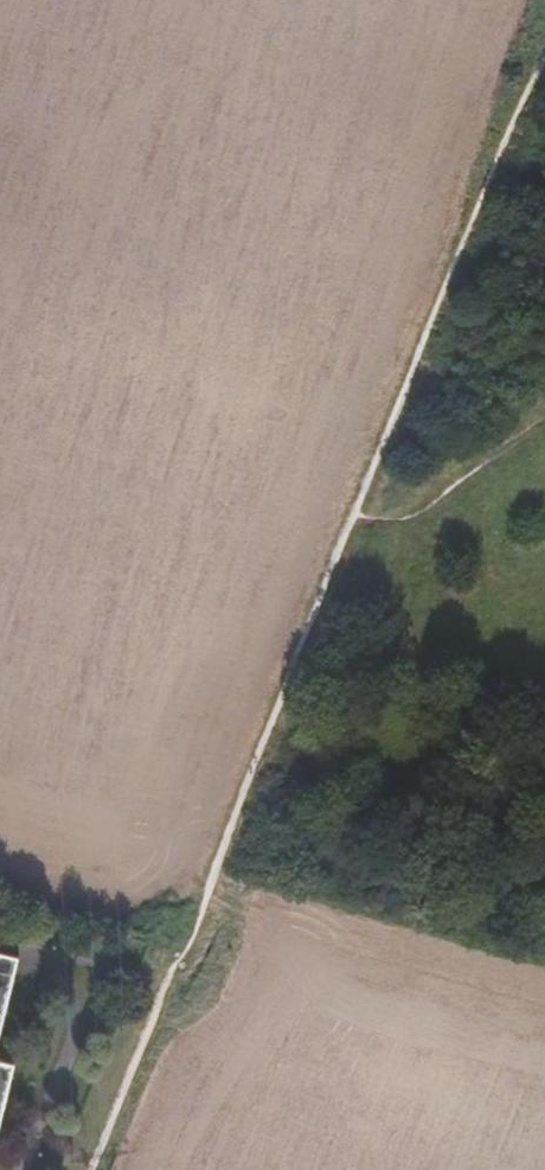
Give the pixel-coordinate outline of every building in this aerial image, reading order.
[(13,950),(0,947),(0,1003),(13,950)] [(8,1056),(0,1054),(0,1092),(8,1056)]
